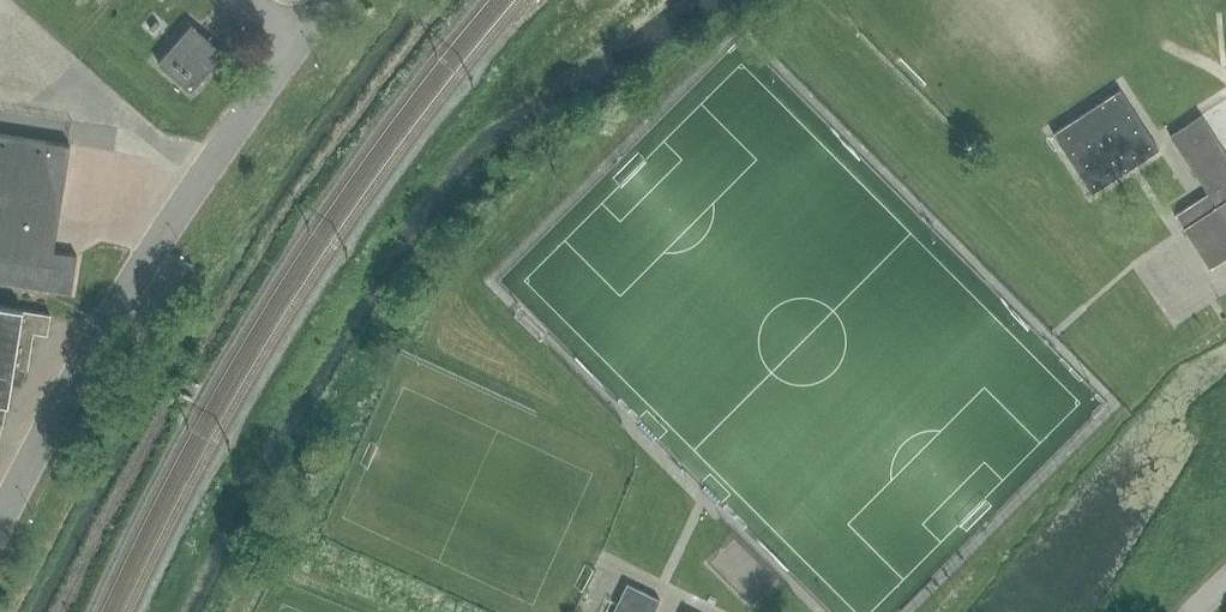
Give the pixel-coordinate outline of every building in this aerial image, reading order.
[(191,92),(223,54),(190,26),(158,63),(191,92)] [(1092,193),(1159,149),(1120,89),(1053,133),(1092,193)] [(1201,115),(1170,135),(1208,193),(1198,200),(1174,215),(1174,216),(1176,216),(1183,228),(1182,229),(1183,230),(1184,229),(1195,245),(1210,267),(1209,268),(1209,269),(1225,258),(1225,153),(1201,115)] [(0,134),(0,282),(71,293),(77,256),(53,252),(69,145),(3,134),(0,134)] [(7,404),(11,379),(17,380),(18,376),(20,376),(21,371),(24,372),(24,368),(27,368),(33,331),(48,333),(51,314),(0,306),(0,403),(7,404)] [(628,586),(616,611),(652,611),(657,600),(659,601),(660,600),(627,584),(626,585),(628,586)]
